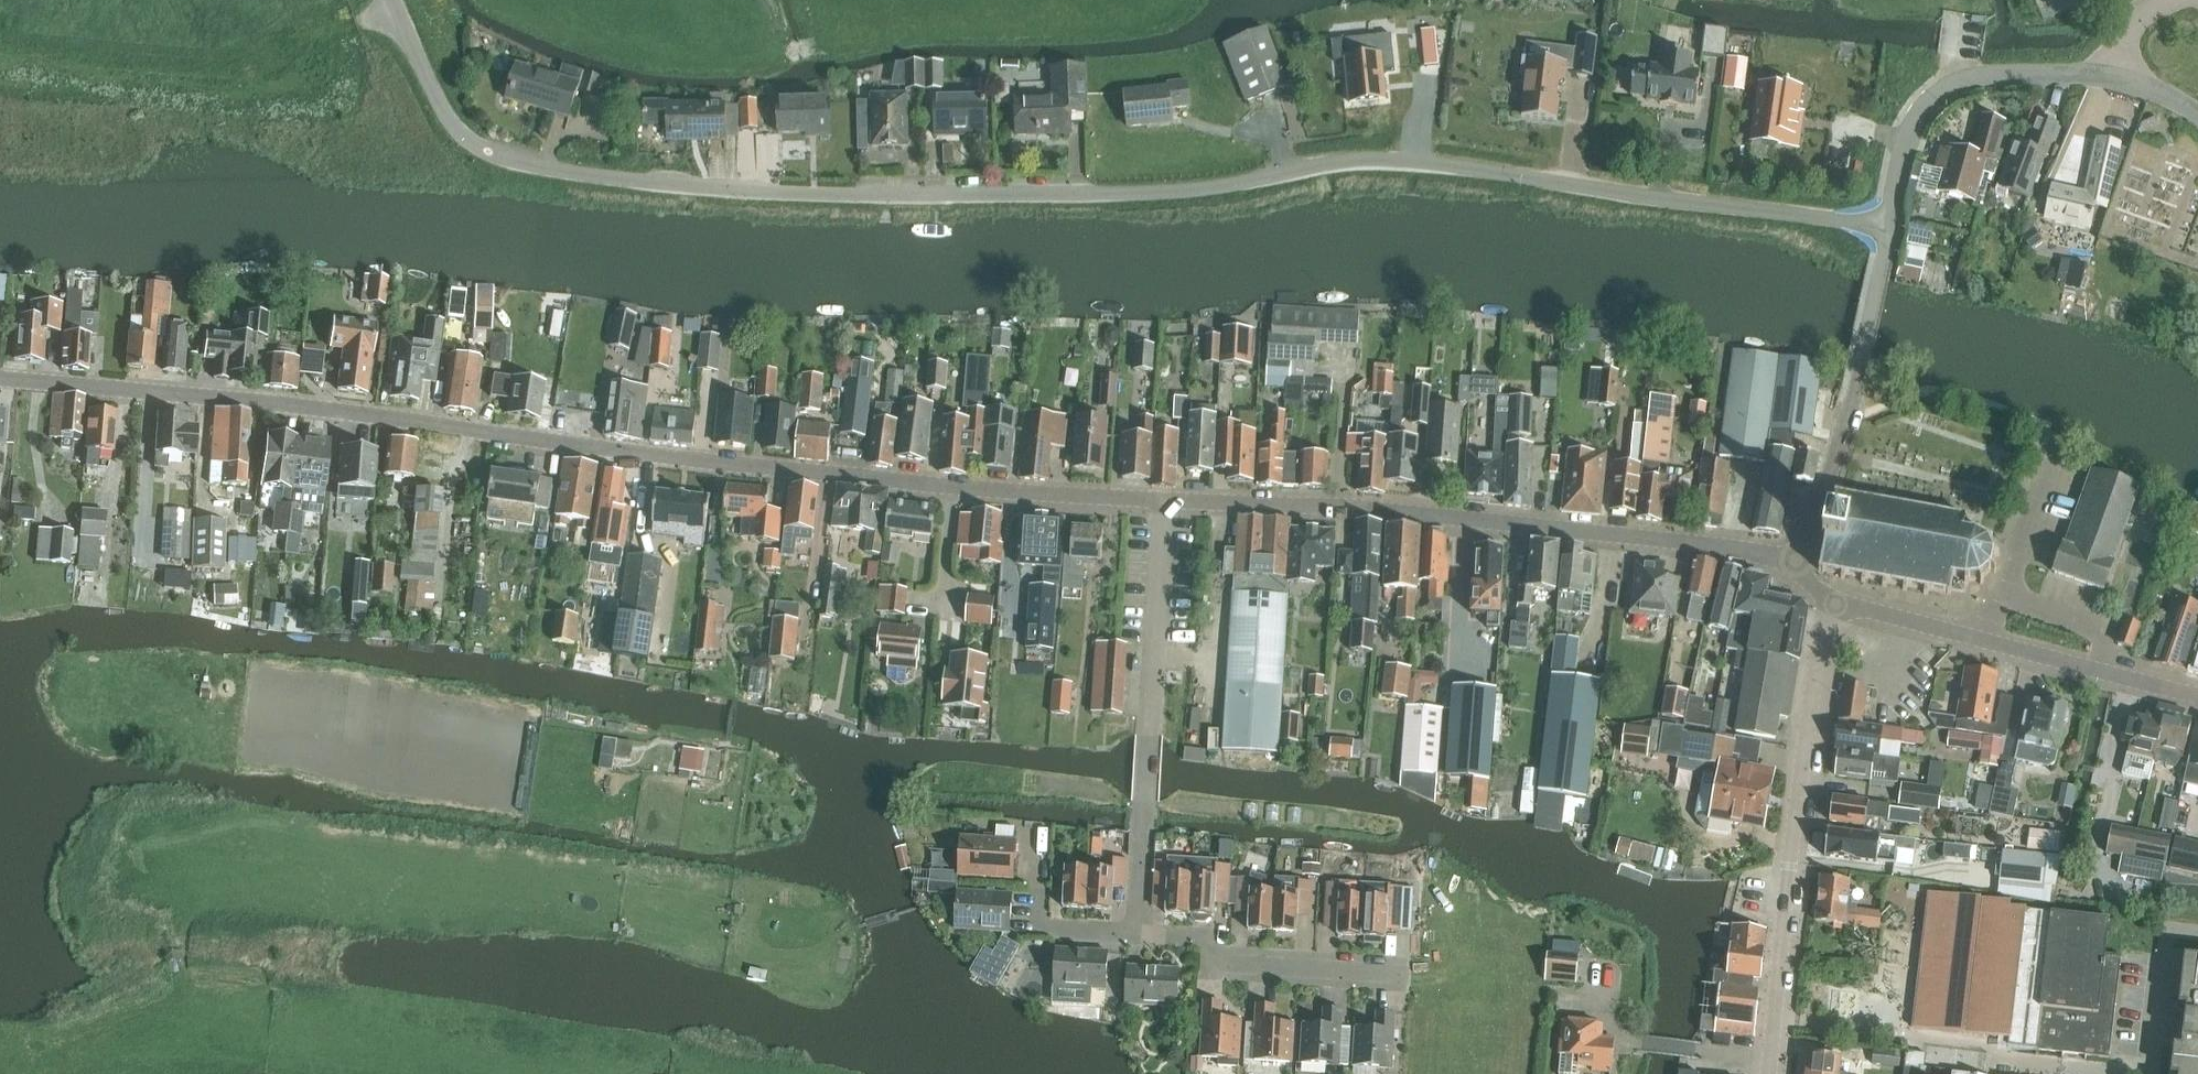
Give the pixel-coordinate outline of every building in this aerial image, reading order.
[(1729,30),(1705,27),(1701,56),(1726,59),(1729,30)] [(1224,45),(1247,103),(1289,86),(1266,29),(1224,45)] [(1435,29),(1422,31),(1425,66),(1439,65),(1435,29)] [(1345,40),(1331,41),(1333,62),(1345,60),(1350,103),(1386,100),(1383,70),(1395,69),(1392,35),(1345,40)] [(1557,62),(1523,57),(1520,76),(1526,81),(1522,117),(1557,121),(1560,101),(1559,101),(1558,99),(1559,85),(1565,81),(1567,71),(1574,71),(1573,75),(1592,78),(1597,38),(1578,35),(1576,52),(1559,50),(1557,62)] [(1692,55),(1664,52),(1662,67),(1651,66),(1651,69),(1635,67),(1631,95),(1648,97),(1647,101),(1661,102),(1661,105),(1682,107),(1683,105),(1696,107),(1701,72),(1690,71),(1692,55)] [(1748,60),(1728,58),(1724,88),(1735,90),(1736,85),(1744,87),(1748,60)] [(944,63),(927,64),(927,90),(936,90),(945,90),(944,63)] [(907,64),(907,91),(925,90),(925,64),(907,64)] [(508,100),(569,119),(578,91),(597,97),(602,78),(563,66),(559,79),(518,66),(508,100)] [(1088,125),(1086,67),(1051,68),(1052,95),(1016,97),(1017,137),(1038,136),(1038,132),(1072,131),(1071,126),(1088,125)] [(1172,119),(1171,109),(1190,107),(1188,81),(1167,83),(1167,87),(1125,91),(1129,128),(1146,126),(1146,122),(1172,119)] [(1758,85),(1750,140),(1786,145),(1788,132),(1795,133),(1802,89),(1771,84),(1770,87),(1758,85)] [(986,94),(935,95),(936,137),(953,136),(953,132),(987,131),(986,94)] [(668,141),(725,141),(725,95),(710,95),(710,104),(671,104),(670,102),(645,102),(645,125),(668,125),(668,141)] [(872,95),(873,147),(908,146),(907,95),(872,95)] [(832,138),(830,100),(779,102),(780,135),(816,134),(817,138),(832,138)] [(741,101),(742,129),(758,129),(757,101),(741,101)] [(1938,191),(1974,201),(1973,206),(1981,208),(1989,182),(1992,183),(2008,130),(2003,129),(2005,123),(1981,117),(1971,153),(1952,148),(1951,150),(1942,148),(1935,169),(1915,163),(1908,187),(1909,187),(1917,190),(1937,195),(1938,191)] [(1999,189),(2028,201),(2056,126),(2040,119),(2028,149),(2015,144),(1999,189)] [(2052,187),(2045,220),(2091,230),(2095,206),(2105,208),(2114,172),(2120,174),(2123,161),(2116,160),(2120,146),(2098,141),(2086,194),(2052,187)] [(1901,258),(1900,266),(1903,267),(1905,261),(1907,247),(1909,247),(1913,226),(1910,225),(1910,224),(1917,193),(1916,193),(1917,190),(1909,187),(1908,191),(1908,197),(1906,206),(1907,219),(1905,232),(1904,246),(1901,258)] [(1906,266),(1926,271),(1934,237),(1915,232),(1906,266)] [(2066,286),(2083,289),(2089,264),(2071,260),(2066,286)] [(362,303),(384,306),(387,279),(365,276),(362,303)] [(141,335),(129,334),(126,367),(153,370),(157,317),(169,318),(172,285),(146,283),(141,335)] [(61,370),(88,371),(90,335),(80,335),(80,326),(82,292),(67,291),(61,370)] [(571,328),(576,304),(560,300),(555,325),(571,328)] [(14,361),(43,363),(45,332),(60,333),(62,305),(33,303),(32,318),(17,317),(14,361)] [(1268,361),(1291,362),(1314,364),(1316,339),(1357,341),(1359,311),(1323,309),(1274,306),(1272,333),(1270,333),(1268,361)] [(609,345),(627,350),(637,316),(619,311),(609,345)] [(214,379),(228,380),(229,374),(254,376),(257,337),(267,339),(269,321),(252,319),(250,336),(230,334),(230,335),(206,333),(204,355),(216,356),(214,379)] [(338,390),(366,394),(371,354),(373,355),(377,325),(334,319),(331,348),(343,350),(338,390)] [(390,398),(417,401),(420,381),(434,383),(442,321),(425,319),(422,340),(397,337),(397,338),(393,337),(388,376),(393,377),(390,398)] [(655,319),(654,332),(672,334),(673,319),(655,319)] [(163,371),(184,372),(188,323),(167,322),(163,371)] [(1222,365),(1250,366),(1252,330),(1224,329),(1222,365)] [(650,368),(651,368),(654,332),(653,332),(653,333),(639,330),(631,364),(650,368)] [(1008,332),(995,330),(993,348),(1006,349),(1008,332)] [(672,334),(654,332),(651,368),(670,370),(673,334),(672,334)] [(698,371),(719,373),(723,337),(702,335),(698,371)] [(1360,335),(1359,356),(1369,357),(1370,335),(1360,335)] [(1211,364),(1221,365),(1222,337),(1213,336),(1211,364)] [(1135,371),(1153,372),(1154,346),(1137,345),(1135,371)] [(299,359),(294,358),(294,351),(276,349),(276,356),(267,355),(264,386),(296,390),(299,359)] [(1720,457),(1766,463),(1780,358),(1735,351),(1720,457)] [(1016,368),(1017,353),(1002,352),(1001,366),(1016,368)] [(188,372),(195,373),(196,355),(190,354),(188,372)] [(473,414),(481,359),(451,355),(449,372),(443,410),(473,414)] [(1562,386),(1564,357),(1548,356),(1546,386),(1562,386)] [(940,473),(967,476),(968,456),(983,457),(992,363),(984,362),(980,357),(975,362),(968,361),(964,405),(969,409),(972,410),(970,421),(945,418),(940,473)] [(1779,535),(1780,535),(1788,494),(1787,484),(1794,454),(1793,454),(1794,450),(1796,435),(1804,436),(1812,437),(1822,364),(1780,358),(1768,450),(1770,451),(1767,464),(1753,532),(1779,535)] [(842,434),(865,437),(875,363),(852,360),(842,434)] [(1291,362),(1268,361),(1267,373),(1267,386),(1286,387),(1287,373),(1290,374),(1291,362)] [(1313,379),(1314,364),(1291,362),(1290,374),(1287,373),(1286,387),(1286,406),(1303,407),(1304,394),(1332,396),(1334,381),(1313,379)] [(927,390),(947,392),(949,364),(929,363),(927,390)] [(1480,386),(1479,364),(1467,365),(1467,386),(1480,386)] [(1480,365),(1480,383),(1501,382),(1501,365),(1480,365)] [(758,399),(776,400),(779,371),(760,369),(758,399)] [(872,467),(892,468),(899,422),(890,421),(892,406),(901,407),(905,373),(889,371),(885,405),(877,404),(869,463),(872,467)] [(1600,406),(1616,408),(1620,373),(1603,371),(1600,406)] [(1376,396),(1392,397),(1394,375),(1378,373),(1376,396)] [(507,415),(538,420),(544,383),(492,375),(489,397),(510,400),(507,415)] [(801,410),(821,411),(824,376),(803,375),(801,410)] [(1102,412),(1115,413),(1117,383),(1104,381),(1102,412)] [(1389,439),(1387,482),(1415,485),(1418,439),(1397,437),(1397,430),(1402,430),(1405,383),(1396,383),(1393,411),(1392,411),(1390,437),(1389,437),(1389,439)] [(606,437),(641,442),(648,389),(637,387),(616,384),(611,401),(606,437)] [(1014,403),(1026,404),(1028,386),(1015,385),(1014,403)] [(1413,425),(1428,426),(1431,388),(1416,387),(1413,425)] [(1459,402),(1470,403),(1471,388),(1460,387),(1459,402)] [(1697,387),(1696,414),(1714,414),(1715,388),(1697,387)] [(833,411),(840,411),(843,390),(835,389),(833,411)] [(82,431),(85,396),(54,393),(50,439),(83,442),(84,431),(82,431)] [(1508,436),(1532,438),(1534,398),(1497,396),(1495,423),(1508,424),(1508,436)] [(1669,469),(1677,398),(1651,396),(1649,413),(1638,514),(1637,514),(1637,520),(1661,522),(1665,497),(1689,500),(1693,473),(1669,469)] [(716,444),(750,448),(755,401),(721,397),(716,444)] [(1187,421),(1188,398),(1175,397),(1173,420),(1187,421)] [(897,458),(926,462),(934,405),(905,401),(897,458)] [(764,449),(792,452),(796,409),(769,406),(764,449)] [(1427,461),(1457,464),(1462,409),(1431,406),(1427,461)] [(209,484),(246,486),(250,412),(215,409),(209,484)] [(652,445),(693,449),(696,413),(656,409),(652,445)] [(85,467),(98,468),(100,451),(113,452),(117,412),(89,410),(85,450),(87,450),(85,467)] [(988,411),(983,468),(1010,471),(1016,414),(988,411)] [(1284,454),(1286,413),(1274,412),(1273,428),(1272,428),(1271,447),(1259,446),(1258,487),(1281,488),(1283,454),(1284,454)] [(1634,426),(1630,464),(1616,463),(1611,511),(1637,514),(1638,514),(1649,413),(1630,412),(1628,425),(1634,426)] [(1020,479),(1048,482),(1052,447),(1064,449),(1068,416),(1026,413),(1020,479)] [(185,417),(159,415),(157,453),(155,453),(154,468),(167,470),(168,454),(183,455),(183,453),(196,454),(198,429),(184,428),(185,417)] [(1187,472),(1213,474),(1217,416),(1192,415),(1191,432),(1190,432),(1187,472)] [(1216,460),(1215,471),(1229,471),(1229,482),(1254,483),(1256,433),(1257,418),(1242,417),(1241,425),(1231,425),(1218,424),(1216,460)] [(1123,479),(1150,481),(1154,419),(1140,419),(1139,436),(1123,435),(1121,464),(1124,464),(1123,479)] [(796,459),(829,463),(832,425),(799,422),(796,459)] [(1075,469),(1104,471),(1108,426),(1079,423),(1075,469)] [(1465,494),(1503,497),(1506,436),(1508,436),(1508,424),(1495,423),(1494,454),(1468,452),(1465,494)] [(1152,487),(1176,489),(1179,432),(1168,431),(1168,425),(1156,425),(1152,487)] [(280,505),(275,504),(271,533),(287,535),(299,437),(268,433),(261,489),(282,491),(280,505)] [(1359,493),(1384,495),(1386,482),(1387,482),(1389,439),(1349,436),(1347,456),(1361,457),(1359,493)] [(1694,527),(1721,529),(1730,465),(1713,463),(1717,437),(1706,436),(1702,461),(1703,461),(1694,527)] [(287,535),(302,537),(305,508),(314,509),(316,496),(323,497),(330,441),(299,437),(287,535)] [(384,476),(417,480),(421,444),(388,440),(384,476)] [(1505,507),(1531,509),(1534,446),(1508,445),(1505,507)] [(337,498),(373,501),(377,449),(341,446),(337,498)] [(1563,512),(1600,516),(1607,454),(1569,450),(1563,512)] [(1819,455),(1800,451),(1794,481),(1813,485),(1819,455)] [(1281,488),(1326,490),(1328,455),(1301,453),(1301,454),(1284,454),(1283,454),(1281,488)] [(556,526),(567,528),(569,519),(574,520),(583,464),(566,461),(556,526)] [(578,530),(590,531),(600,467),(583,464),(574,520),(580,521),(578,530)] [(506,518),(524,520),(526,507),(549,510),(549,509),(553,482),(553,480),(524,476),(525,471),(514,470),(513,475),(494,472),(492,487),(492,486),(490,498),(491,498),(490,501),(508,504),(506,518)] [(2113,477),(2093,470),(2066,545),(2065,544),(2054,574),(2082,584),(2088,586),(2103,591),(2114,561),(2113,561),(2138,490),(2140,486),(2123,480),(2113,477)] [(630,512),(622,511),(626,481),(627,476),(623,475),(605,472),(591,563),(621,568),(630,512)] [(244,501),(261,503),(263,489),(246,487),(244,501)] [(742,540),(780,543),(782,512),(768,511),(770,490),(728,487),(726,518),(744,519),(742,540)] [(790,491),(783,553),(782,557),(796,558),(798,541),(813,542),(816,525),(819,495),(819,490),(814,489),(793,487),(792,491),(790,491)] [(866,554),(880,556),(889,491),(842,487),(838,490),(833,529),(869,532),(866,554)] [(43,492),(20,490),(20,506),(42,507),(43,492)] [(415,516),(414,531),(413,531),(410,558),(402,558),(400,581),(407,581),(404,610),(432,614),(434,584),(432,584),(438,531),(437,531),(438,518),(441,518),(442,492),(415,490),(413,516),(415,516)] [(685,546),(703,549),(705,531),(706,531),(709,500),(710,500),(710,498),(657,492),(657,494),(653,525),(687,529),(686,541),(685,546)] [(1836,493),(1830,521),(1828,521),(1823,543),(1825,544),(1819,571),(1842,575),(1841,580),(1844,580),(1845,576),(1862,579),(1861,583),(1865,584),(1866,580),(1883,583),(1882,587),(1886,587),(1887,583),(1904,586),(1903,591),(1907,591),(1907,587),(1925,590),(1924,595),(1927,595),(1928,591),(1951,595),(1954,580),(1965,582),(1965,586),(1968,586),(1968,582),(1979,581),(1981,584),(1984,583),(1982,579),(1992,571),(1995,574),(1997,571),(1993,568),(1995,557),(1999,557),(1998,553),(1995,554),(1990,543),(1993,540),(1990,538),(1988,540),(1978,535),(1979,532),(1976,530),(1975,534),(1964,532),(1967,517),(1946,513),(1947,510),(1943,509),(1942,513),(1925,510),(1926,506),(1922,505),(1922,509),(1905,506),(1905,502),(1902,501),(1901,505),(1883,502),(1883,498),(1880,498),(1879,501),(1862,498),(1862,495),(1859,494),(1858,498),(1836,493)] [(887,537),(914,540),(915,536),(933,539),(937,509),(891,503),(887,537)] [(14,520),(35,521),(36,510),(15,508),(14,520)] [(78,567),(99,568),(101,539),(105,539),(107,512),(81,510),(79,537),(78,567)] [(161,559),(190,560),(193,512),(164,510),(161,559)] [(982,562),(1002,564),(1003,544),(1000,544),(1003,514),(974,512),(973,516),(962,515),(960,546),(983,549),(982,562)] [(1021,519),(1018,565),(1046,567),(1045,586),(1058,587),(1058,588),(1061,588),(1065,521),(1065,519),(1063,519),(1049,519),(1049,517),(1037,516),(1037,518),(1023,517),(1021,517),(1021,519)] [(1228,759),(1275,763),(1281,689),(1284,689),(1289,596),(1288,596),(1291,520),(1239,517),(1237,550),(1226,550),(1224,575),(1234,576),(1228,686),(1232,686),(1228,759)] [(191,568),(225,570),(226,522),(193,520),(191,568)] [(1361,623),(1353,623),(1351,651),(1373,653),(1376,626),(1378,625),(1381,579),(1380,579),(1382,524),(1357,523),(1355,553),(1340,553),(1339,576),(1364,578),(1361,623)] [(1418,559),(1420,528),(1388,525),(1386,557),(1418,559)] [(39,529),(36,562),(70,565),(73,532),(39,529)] [(1062,599),(1082,601),(1085,562),(1101,563),(1104,531),(1073,529),(1071,557),(1066,557),(1062,599)] [(1290,583),(1317,585),(1318,569),(1334,569),(1336,531),(1293,529),(1290,583)] [(1429,600),(1444,601),(1444,584),(1448,584),(1449,567),(1445,567),(1447,539),(1422,537),(1419,582),(1430,583),(1429,600)] [(255,539),(228,538),(228,561),(255,563),(255,539)] [(1514,644),(1528,645),(1532,607),(1534,591),(1556,593),(1560,546),(1532,543),(1528,589),(1520,588),(1518,606),(1514,644)] [(882,564),(898,565),(900,548),(885,546),(882,564)] [(1473,586),(1472,615),(1488,615),(1488,628),(1500,629),(1500,616),(1501,616),(1504,547),(1476,546),(1475,586),(1473,586)] [(1579,556),(1580,549),(1565,547),(1558,613),(1590,616),(1597,558),(1579,556)] [(776,570),(781,570),(782,557),(783,553),(778,552),(765,551),(763,568),(776,570)] [(649,661),(654,620),(662,560),(630,556),(622,615),(616,655),(649,661)] [(1386,557),(1385,589),(1405,590),(1404,600),(1399,600),(1398,599),(1397,620),(1413,621),(1415,591),(1416,591),(1418,559),(1386,557)] [(1687,621),(1704,624),(1717,565),(1696,561),(1688,596),(1692,597),(1687,621)] [(368,563),(355,562),(352,605),(365,606),(368,563)] [(1664,579),(1665,563),(1655,562),(1655,566),(1636,564),(1630,616),(1659,619),(1660,617),(1674,618),(1679,580),(1664,579)] [(371,593),(392,594),(394,565),(373,564),(371,593)] [(821,617),(825,617),(838,619),(845,569),(832,567),(828,567),(821,617)] [(1714,613),(1710,628),(1729,632),(1743,572),(1724,567),(1713,612),(1714,613)] [(997,583),(998,570),(977,569),(976,582),(997,583)] [(244,570),(221,571),(222,593),(244,592),(244,570)] [(1735,733),(1775,740),(1779,718),(1787,719),(1791,716),(1808,611),(1802,602),(1766,594),(1769,581),(1764,580),(1762,576),(1751,574),(1748,577),(1743,576),(1734,616),(1727,650),(1738,652),(1736,669),(1746,671),(1735,733)] [(1029,617),(1056,619),(1058,588),(1058,587),(1045,586),(1031,585),(1029,617)] [(273,613),(288,613),(288,586),(273,586),(273,613)] [(881,600),(907,603),(908,589),(882,587),(881,600)] [(703,637),(728,638),(730,590),(705,589),(703,637)] [(968,609),(994,612),(995,598),(970,596),(968,609)] [(2185,672),(2197,630),(2197,605),(2174,597),(2152,664),(2185,672)] [(880,613),(906,616),(907,603),(881,600),(880,613)] [(968,609),(967,623),(993,625),(994,612),(968,609)] [(554,641),(576,645),(580,616),(559,613),(554,641)] [(796,661),(799,620),(776,619),(773,659),(796,661)] [(2118,644),(2132,649),(2140,626),(2126,621),(2118,644)] [(888,668),(918,671),(919,662),(921,662),(923,630),(882,626),(879,659),(889,660),(888,668)] [(1571,675),(1575,676),(1579,641),(1557,638),(1553,668),(1572,670),(1571,675)] [(1495,668),(1501,642),(1490,639),(1484,665),(1495,668)] [(2188,673),(2197,676),(2197,640),(2188,673)] [(1098,657),(1127,659),(1127,645),(1099,643),(1098,657)] [(1920,650),(1932,663),(1940,656),(1928,643),(1920,650)] [(962,722),(986,724),(988,706),(983,705),(988,658),(953,654),(951,670),(947,670),(944,706),(963,708),(962,722)] [(1097,671),(1126,673),(1127,659),(1098,657),(1097,671)] [(1397,698),(1405,699),(1409,667),(1387,665),(1383,696),(1397,698)] [(1958,716),(1953,715),(1953,713),(1940,710),(1937,729),(1956,731),(2006,739),(2013,699),(2001,697),(1997,725),(1990,725),(1998,676),(1966,670),(1958,716)] [(1096,685),(1125,687),(1126,673),(1097,671),(1096,685)] [(1309,697),(1323,698),(1325,678),(1310,676),(1309,697)] [(1534,831),(1584,838),(1590,799),(1600,801),(1604,769),(1590,768),(1600,682),(1553,676),(1539,792),(1534,831)] [(1052,716),(1070,718),(1073,684),(1055,682),(1052,716)] [(1840,720),(1862,724),(1867,688),(1846,684),(1840,720)] [(1095,699),(1124,701),(1125,687),(1096,685),(1095,699)] [(1468,796),(1488,797),(1490,780),(1491,780),(1497,691),(1453,688),(1452,711),(1451,711),(1446,774),(1447,774),(1447,777),(1470,779),(1468,796)] [(1688,692),(1667,689),(1662,716),(1684,720),(1688,692)] [(1704,701),(1690,698),(1685,724),(1710,729),(1713,715),(1702,713),(1704,701)] [(1094,713),(1123,715),(1124,701),(1095,699),(1094,713)] [(1715,714),(1729,717),(1732,702),(1718,699),(1715,714)] [(2053,770),(2067,707),(2046,702),(2045,705),(2029,701),(2016,761),(2002,758),(1996,786),(1997,787),(1993,804),(2016,809),(2020,791),(2011,789),(2017,762),(2053,770)] [(2155,722),(2161,734),(2156,753),(2157,753),(2182,759),(2192,723),(2183,720),(2185,712),(2158,705),(2157,710),(2158,710),(2155,722)] [(1402,763),(1400,788),(1435,803),(1438,774),(1446,774),(1451,711),(1406,707),(1402,763)] [(2129,716),(2122,743),(2130,745),(2122,776),(2149,783),(2157,753),(2156,753),(2161,734),(2155,722),(2158,710),(2157,710),(2149,707),(2146,719),(2137,717),(2136,718),(2129,716)] [(1277,748),(1297,749),(1298,729),(1299,729),(1299,712),(1279,711),(1277,748)] [(1925,740),(1926,734),(1839,722),(1836,751),(1839,751),(1875,756),(1875,757),(1879,757),(1881,742),(1902,745),(1902,744),(1926,747),(1927,740),(1925,740)] [(2197,788),(2197,725),(2185,785),(2197,788)] [(1621,756),(1648,759),(1652,729),(1625,726),(1621,756)] [(1698,813),(1698,817),(1709,831),(1731,835),(1733,822),(1763,828),(1774,774),(1729,766),(1734,742),(1678,732),(1673,758),(1706,764),(1697,812),(1698,813)] [(1947,747),(1979,751),(1981,737),(1949,733),(1947,747)] [(1216,751),(1218,738),(1193,735),(1191,747),(1216,751)] [(688,736),(687,759),(707,760),(708,737),(688,736)] [(1980,763),(1998,766),(2002,739),(1984,737),(1980,763)] [(1331,758),(1354,759),(1355,739),(1333,738),(1331,758)] [(1836,777),(1886,784),(1887,770),(1873,768),(1875,757),(1875,756),(1839,751),(1836,777)] [(2158,797),(2175,801),(2179,786),(2162,782),(2158,797)] [(1900,796),(1941,801),(1942,789),(1902,784),(1900,796)] [(1899,806),(1939,812),(1941,801),(1900,796),(1899,806)] [(1830,822),(1866,826),(1867,817),(1888,819),(1888,823),(1918,826),(1920,812),(1891,808),(1891,805),(1868,802),(1833,798),(1830,822)] [(2035,838),(2066,840),(2067,820),(2036,817),(2035,838)] [(2118,875),(2160,882),(2162,883),(2165,866),(2166,866),(2166,864),(2135,859),(2140,834),(2141,831),(2112,826),(2106,854),(2122,858),(2118,875)] [(1626,828),(1622,848),(1657,855),(1661,834),(1626,828)] [(1828,831),(1825,857),(1896,865),(1914,867),(1915,852),(1914,852),(1916,841),(1828,830),(1828,831)] [(2135,859),(2166,864),(2171,837),(2141,831),(2140,834),(2135,859)] [(1662,836),(1659,861),(1679,863),(1682,839),(1662,836)] [(958,876),(1014,880),(1016,841),(961,837),(958,876)] [(2197,873),(2197,843),(2175,838),(2169,867),(2197,873)] [(1312,863),(1328,863),(1328,850),(1313,850),(1312,863)] [(2003,851),(2000,882),(2044,887),(2048,856),(2003,851)] [(1166,914),(1190,915),(1194,859),(1168,857),(1168,863),(1156,862),(1153,894),(1167,895),(1166,914)] [(1190,915),(1215,917),(1216,898),(1229,899),(1231,866),(1219,865),(1219,861),(1194,859),(1190,915)] [(1088,909),(1112,911),(1114,888),(1127,889),(1129,861),(1114,860),(1113,872),(1091,870),(1088,909)] [(1063,908),(1088,909),(1091,870),(1066,868),(1063,908)] [(1248,930),(1273,931),(1275,892),(1276,892),(1277,881),(1253,872),(1250,879),(1238,878),(1236,906),(1250,907),(1248,930)] [(1816,922),(1880,929),(1881,912),(1848,908),(1851,882),(1821,879),(1816,922)] [(1338,936),(1362,937),(1365,883),(1334,881),(1333,884),(1327,884),(1326,912),(1339,913),(1338,936)] [(1273,931),(1297,933),(1299,910),(1312,911),(1313,883),(1299,882),(1298,893),(1276,892),(1275,892),(1273,931)] [(1365,944),(1383,945),(1383,938),(1387,938),(1388,915),(1401,916),(1402,904),(1413,905),(1414,889),(1391,888),(1392,885),(1365,883),(1362,937),(1365,937),(1365,944)] [(2011,1040),(2010,1048),(2038,1051),(2051,940),(2048,940),(2051,914),(2025,911),(2026,903),(2012,902),(2013,896),(1939,888),(1935,925),(1927,924),(1926,936),(1933,937),(1927,991),(1920,990),(1919,1003),(1926,1003),(1923,1031),(2011,1040)] [(955,930),(1010,933),(1013,895),(958,892),(955,930)] [(2051,940),(2038,1051),(2110,1059),(2122,957),(2106,955),(2110,921),(2051,914),(2048,940),(2051,940)] [(1714,979),(1753,984),(1754,979),(1761,980),(1767,931),(1733,927),(1730,946),(1731,946),(1727,973),(1715,972),(1714,979)] [(1560,941),(1585,942),(1585,930),(1560,929),(1560,941)] [(983,972),(1001,982),(1020,947),(1003,938),(983,972)] [(1054,987),(1106,990),(1108,953),(1056,949),(1054,987)] [(1545,982),(1577,985),(1579,956),(1548,954),(1545,982)] [(2171,1073),(2197,1073),(2197,958),(2184,957),(2184,964),(2179,1006),(2186,1007),(2181,1047),(2174,1046),(2171,1073)] [(1126,1005),(1178,1008),(1180,970),(1128,967),(1126,1005)] [(1715,1033),(1749,1037),(1754,1038),(1759,991),(1752,990),(1753,984),(1714,979),(1713,985),(1720,986),(1715,1033)] [(1242,1022),(1233,1021),(1233,1018),(1222,1018),(1223,1004),(1204,1002),(1201,1058),(1219,1059),(1219,1067),(1239,1068),(1242,1022)] [(1254,1061),(1292,1064),(1294,1025),(1286,1024),(1286,1022),(1275,1021),(1276,1007),(1257,1006),(1254,1061)] [(1301,1064),(1339,1067),(1343,1011),(1324,1010),(1323,1024),(1312,1023),(1311,1026),(1303,1025),(1301,1064)] [(1354,1067),(1392,1070),(1395,1014),(1377,1013),(1376,1027),(1364,1027),(1364,1029),(1356,1028),(1354,1067)] [(1579,1066),(1592,1067),(1592,1072),(1611,1073),(1611,1069),(1612,1069),(1614,1040),(1602,1039),(1603,1027),(1562,1023),(1558,1068),(1562,1068),(1561,1073),(1578,1073),(1579,1066)] [(1874,1050),(1872,1064),(1900,1067),(1901,1053),(1874,1050)] [(1925,1070),(1925,1068),(1927,1054),(1907,1052),(1905,1065),(1905,1067),(1925,1070)] [(1807,1073),(1840,1073),(1842,1058),(1810,1055),(1807,1073)]
